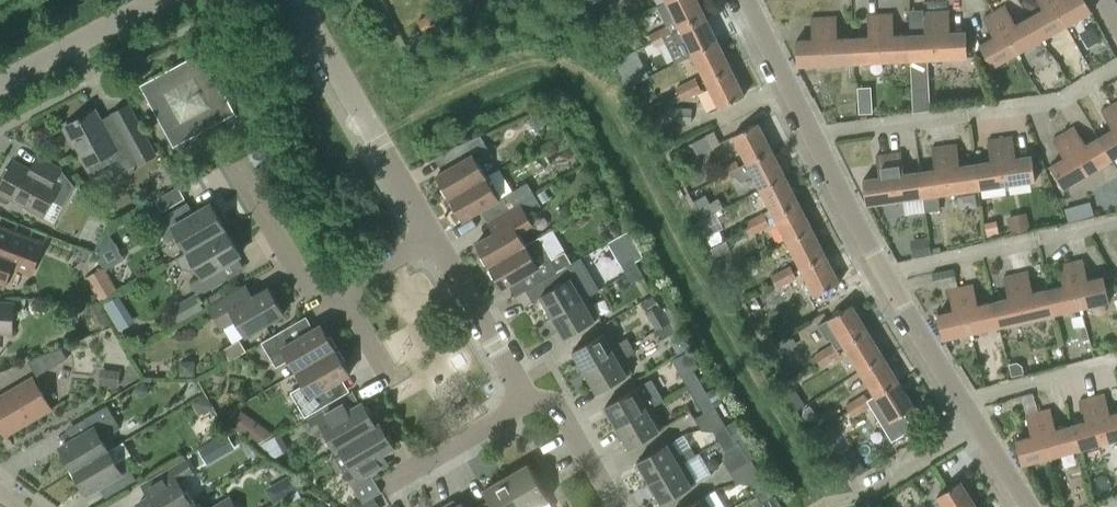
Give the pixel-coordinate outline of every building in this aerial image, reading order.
[(444,7),(450,20),(465,12),(459,0),(457,0),(444,7)] [(681,28),(706,16),(698,0),(671,0),(668,2),(681,28)] [(1030,17),(1043,40),(1068,26),(1053,0),(1038,0),(1044,10),(1030,17)] [(1068,26),(1092,12),(1086,0),(1053,0),(1068,26)] [(1006,6),(995,12),(1018,53),(1043,40),(1030,17),(1017,25),(1006,6)] [(450,20),(444,7),(417,21),(424,34),(450,20)] [(925,34),(910,35),(914,108),(914,113),(931,111),(931,110),(930,106),(928,60),(968,58),(967,32),(951,33),(950,11),(924,13),(925,34)] [(1018,53),(995,12),(984,18),(995,37),(981,45),(994,67),(1018,53)] [(854,38),(855,63),(910,60),(912,108),(914,108),(910,35),(895,35),(894,14),(868,16),(869,37),(854,38)] [(681,28),(694,55),(719,42),(706,16),(681,28)] [(813,40),(797,41),(798,66),(855,63),(854,38),(839,38),(838,17),(812,18),(813,40)] [(669,24),(659,29),(666,42),(676,37),(669,24)] [(666,42),(659,29),(649,34),(656,47),(666,42)] [(694,55),(707,81),(732,69),(719,42),(694,55)] [(629,85),(651,75),(639,49),(617,59),(629,85)] [(141,85),(174,147),(236,114),(203,52),(141,85)] [(732,69),(707,81),(720,108),(745,96),(732,69)] [(695,78),(686,83),(692,95),(702,91),(695,78)] [(692,95),(686,83),(676,87),(679,94),(669,99),(671,105),(692,95)] [(875,84),(860,85),(861,112),(876,111),(875,84)] [(129,105),(113,114),(121,129),(109,135),(96,110),(67,126),(69,130),(67,133),(71,141),(75,141),(94,175),(111,166),(116,175),(139,163),(139,165),(156,156),(129,105)] [(1099,138),(1112,160),(1116,157),(1116,113),(1113,105),(1102,112),(1112,130),(1099,138)] [(665,107),(664,120),(692,122),(692,109),(665,107)] [(748,163),(773,150),(759,123),(734,136),(748,163)] [(1112,160),(1099,138),(1086,146),(1075,128),(1053,141),(1064,159),(1050,167),(1063,189),(1112,160)] [(438,175),(451,198),(501,169),(501,168),(487,177),(479,163),(492,155),(480,135),(456,146),(464,160),(438,175)] [(991,161),(976,163),(980,189),(1036,181),(1033,156),(1017,158),(1014,136),(988,140),(991,161)] [(936,169),(920,171),(924,197),(980,189),(976,163),(961,165),(958,145),(933,148),(936,169)] [(761,189),(786,177),(773,150),(748,163),(761,189)] [(924,197),(920,171),(905,174),(902,153),(877,156),(880,177),(864,179),(868,205),(924,197)] [(61,169),(62,169),(39,156),(32,170),(15,161),(0,188),(0,193),(44,217),(52,201),(64,207),(75,186),(61,169)] [(734,178),(727,165),(717,170),(723,183),(734,178)] [(478,243),(491,266),(537,239),(537,238),(526,244),(519,232),(534,224),(527,213),(541,206),(528,182),(514,190),(501,169),(451,198),(464,220),(505,197),(518,220),(478,243)] [(775,216),(800,203),(786,177),(761,189),(775,215),(775,216)] [(172,206),(165,194),(155,199),(162,211),(172,206)] [(718,199),(710,203),(715,213),(723,208),(718,199)] [(1071,207),(1074,218),(1096,212),(1093,200),(1071,207)] [(800,203),(775,216),(777,221),(788,242),(813,230),(800,203)] [(177,258),(177,259),(226,230),(211,205),(191,217),(183,205),(155,221),(167,242),(179,235),(189,251),(177,258)] [(1013,231),(1031,228),(1028,212),(1011,215),(1013,231)] [(763,213),(754,217),(760,231),(770,225),(770,224),(767,219),(763,213)] [(754,217),(743,223),(747,230),(750,236),(760,231),(754,217)] [(3,287),(11,267),(32,275),(44,243),(0,226),(0,286),(3,287)] [(707,236),(713,248),(725,241),(719,229),(707,236)] [(226,230),(177,259),(183,268),(191,271),(198,267),(203,275),(191,283),(199,296),(232,277),(224,264),(241,255),(226,230)] [(788,242),(801,268),(802,269),(827,256),(813,230),(788,242)] [(100,248),(113,266),(128,255),(114,237),(100,248)] [(536,284),(547,278),(576,261),(572,263),(565,251),(553,258),(548,250),(545,251),(537,239),(491,266),(504,288),(530,273),(536,284)] [(726,240),(725,241),(713,248),(718,257),(731,250),(726,240)] [(914,243),(917,255),(933,252),(930,240),(914,243)] [(827,256),(802,269),(807,279),(815,295),(840,283),(827,256)] [(622,264),(628,274),(639,268),(633,257),(622,264)] [(1083,260),(1071,262),(1082,308),(1109,301),(1104,277),(1088,281),(1083,260)] [(542,296),(554,317),(589,297),(581,284),(587,280),(576,261),(547,278),(553,289),(542,296)] [(1063,286),(1048,289),(1054,314),(1082,308),(1071,262),(1058,265),(1063,286)] [(790,265),(781,270),(788,283),(797,278),(790,265)] [(86,277),(101,301),(118,290),(103,267),(86,277)] [(639,268),(628,274),(632,282),(644,276),(639,268)] [(781,270),(770,275),(774,283),(777,288),(788,283),(781,270)] [(933,275),(935,287),(957,282),(954,270),(933,275)] [(1008,299),(993,302),(999,327),(1054,314),(1048,289),(1033,293),(1029,272),(1004,278),(1008,299)] [(973,284),(961,287),(971,333),(999,327),(993,302),(978,306),(973,284)] [(971,333),(961,287),(948,290),(953,311),(938,315),(943,339),(971,333)] [(284,314),(269,288),(245,302),(238,291),(211,307),(223,327),(238,319),(247,335),(284,314)] [(196,293),(170,308),(178,324),(204,309),(196,293)] [(641,303),(658,330),(669,324),(668,322),(675,318),(667,306),(662,309),(654,295),(641,303)] [(117,297),(108,302),(122,329),(131,325),(117,297)] [(589,297),(554,317),(566,338),(601,318),(589,297)] [(99,301),(91,306),(103,328),(111,323),(99,301)] [(13,333),(15,305),(0,304),(0,332),(13,333)] [(844,344),(845,345),(869,331),(853,305),(819,326),(827,340),(831,338),(833,343),(824,348),(832,361),(841,356),(837,349),(844,344)] [(669,324),(658,330),(663,339),(674,332),(669,324)] [(291,359),(298,372),(336,350),(322,326),(295,342),(287,328),(262,342),(276,367),(291,359)] [(574,351),(586,372),(632,345),(627,337),(616,344),(608,331),(574,351)] [(845,345),(861,371),(884,356),(869,331),(845,345)] [(233,357),(249,349),(243,338),(227,345),(233,357)] [(768,345),(773,356),(788,349),(782,338),(768,345)] [(632,345),(586,372),(598,393),(633,373),(625,358),(636,352),(632,345)] [(61,348),(28,361),(37,376),(67,358),(61,348)] [(692,348),(676,359),(686,374),(701,363),(692,348)] [(822,367),(832,361),(824,348),(814,354),(822,367)] [(336,350),(298,372),(305,384),(291,392),(305,417),(330,403),(323,390),(350,374),(336,350)] [(875,395),(868,399),(868,400),(899,381),(884,356),(861,371),(875,395)] [(99,384),(119,387),(121,370),(101,368),(99,384)] [(682,377),(688,387),(700,379),(694,370),(682,377)] [(7,436),(51,410),(33,379),(0,398),(0,424),(7,436)] [(606,406),(618,427),(653,407),(653,406),(664,400),(652,379),(606,406)] [(700,379),(688,387),(696,400),(703,413),(695,418),(696,419),(716,407),(707,391),(700,379)] [(855,399),(862,411),(870,406),(892,441),(914,428),(905,413),(915,407),(899,381),(868,400),(868,399),(864,393),(855,399)] [(1071,426),(1078,450),(1116,439),(1116,413),(1111,415),(1105,394),(1080,401),(1086,422),(1071,426)] [(852,417),(862,411),(855,399),(845,405),(852,417)] [(63,448),(76,470),(109,451),(102,440),(117,431),(118,425),(107,405),(86,418),(93,430),(63,448)] [(332,438),(338,449),(376,427),(363,405),(334,421),(328,410),(311,419),(317,430),(315,432),(317,435),(332,438)] [(653,407),(618,427),(631,448),(666,428),(653,407)] [(714,431),(720,442),(740,430),(734,421),(726,425),(716,407),(696,419),(702,430),(714,431)] [(272,437),(274,434),(238,408),(226,423),(255,444),(272,437)] [(1051,409),(1038,412),(1050,457),(1078,450),(1071,426),(1056,430),(1051,409)] [(1050,457),(1038,412),(1026,415),(1032,436),(1016,441),(1023,465),(1050,457)] [(380,425),(376,427),(338,449),(338,450),(333,453),(331,459),(338,471),(348,474),(354,485),(371,475),(364,463),(392,447),(380,425)] [(722,459),(730,473),(752,460),(755,458),(740,430),(720,442),(725,450),(722,459)] [(638,462),(651,483),(685,462),(696,455),(692,447),(681,454),(673,441),(638,462)] [(109,451),(76,470),(89,492),(119,475),(125,486),(137,479),(125,459),(116,464),(109,451)] [(751,484),(757,495),(768,488),(752,460),(730,473),(736,483),(751,484)] [(191,503),(178,481),(193,472),(186,461),(162,475),(168,487),(140,503),(142,506),(185,506),(191,503)] [(685,462),(651,483),(663,504),(698,483),(685,462)] [(507,477),(524,506),(538,506),(540,506),(552,506),(548,501),(550,500),(529,464),(507,477)] [(507,477),(485,490),(494,506),(524,506),(507,477)] [(944,506),(977,506),(961,482),(938,497),(944,506)] [(768,488),(757,495),(761,503),(773,496),(768,488)] [(375,497),(358,506),(380,506),(375,497)] [(705,497),(687,506),(711,506),(705,497)] [(232,498),(216,506),(237,506),(232,498)]
